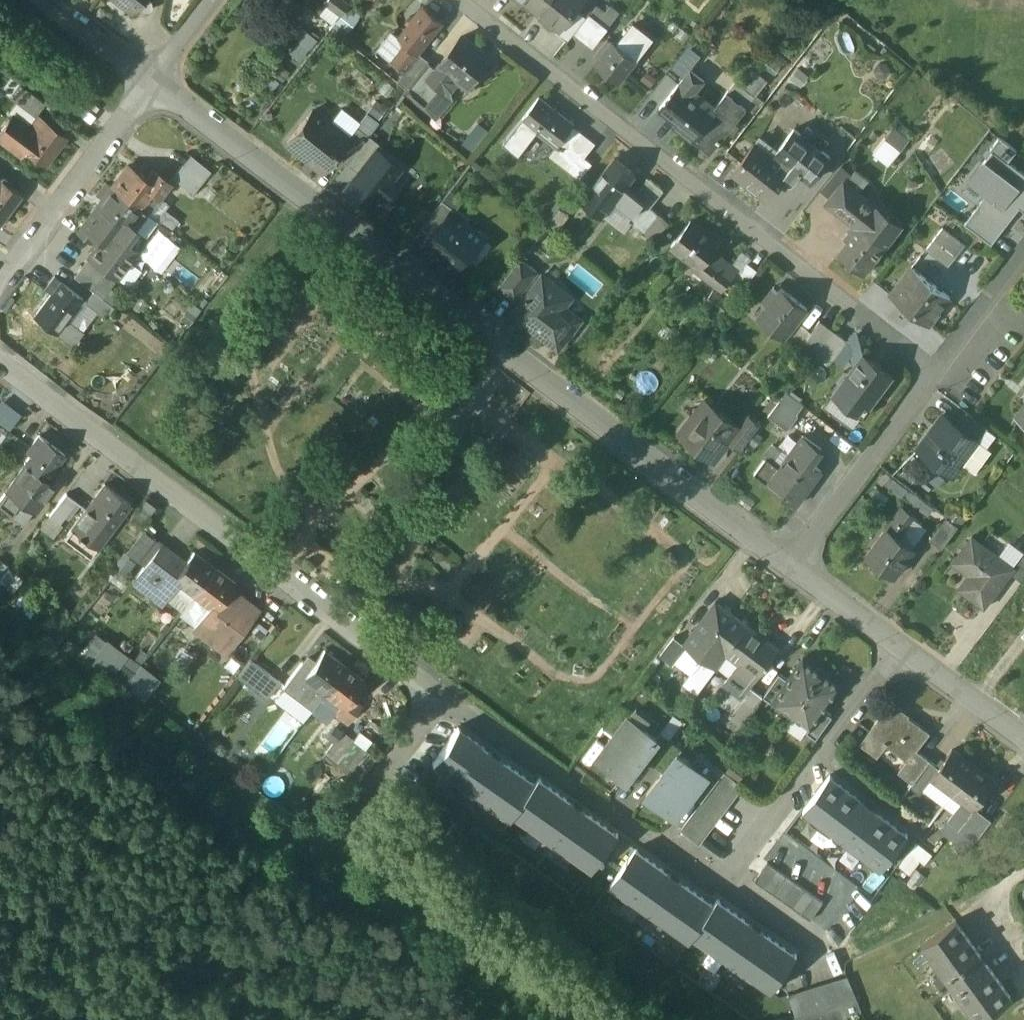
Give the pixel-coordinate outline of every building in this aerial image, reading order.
[(131,10),(133,8),(137,10),(142,11),(146,10),(150,6),(150,2),(149,0),(118,0),(131,10)] [(349,4),(343,0),(327,0),(325,3),(340,15),(349,4)] [(533,5),(560,27),(561,27),(575,8),(582,0),(537,0),(533,5)] [(423,6),(398,37),(405,43),(390,61),(404,71),(418,52),(417,51),(441,20),(423,6)] [(612,18),(596,6),(589,14),(605,27),(612,18)] [(575,8),(561,27),(560,27),(556,32),(567,40),(585,16),(575,8)] [(589,14),(575,31),(593,46),(607,28),(605,27),(589,14)] [(652,39),(632,23),(617,43),(636,58),(652,39)] [(302,58),(316,40),(302,29),(295,37),(299,40),(291,49),(302,58)] [(490,59),(462,36),(441,62),(453,72),(458,76),(457,77),(468,85),(490,59)] [(607,38),(596,53),(601,56),(612,42),(607,38)] [(601,56),(595,63),(618,82),(636,58),(617,43),(613,40),(601,56)] [(428,60),(418,52),(404,71),(396,81),(405,89),(428,60)] [(405,89),(405,90),(414,96),(437,67),(428,60),(405,89)] [(437,67),(414,96),(426,106),(441,88),(453,72),(441,62),(437,67)] [(691,69),(679,83),(693,95),(705,80),(691,69)] [(453,72),(441,88),(445,91),(451,90),(458,82),(457,77),(458,76),(453,72)] [(11,78),(2,90),(10,96),(19,84),(11,78)] [(754,95),(736,81),(727,92),(745,106),(754,95)] [(693,95),(679,83),(661,107),(678,120),(675,125),(694,141),(695,140),(716,112),(713,110),(693,95)] [(44,103),(19,84),(10,96),(35,116),(44,103)] [(727,92),(713,110),(716,112),(695,140),(710,152),(745,106),(727,92)] [(360,118),(373,126),(386,105),(373,97),(360,118)] [(574,124),(538,97),(522,119),(537,131),(557,146),(570,128),(574,124)] [(780,114),(798,120),(804,104),(786,98),(780,114)] [(311,110),(286,141),(321,170),(333,155),(346,138),(311,110)] [(30,128),(29,129),(34,132),(23,147),(24,148),(45,164),(65,137),(39,117),(30,128)] [(9,118),(0,130),(0,139),(20,154),(24,148),(23,147),(34,132),(29,129),(30,128),(25,124),(22,129),(9,118)] [(522,119),(502,143),(518,155),(537,131),(522,119)] [(888,163),(909,137),(892,124),(871,150),(888,163)] [(355,126),(346,138),(333,155),(346,165),(369,136),(355,126)] [(595,143),(576,128),(574,131),(570,128),(557,146),(551,153),(573,171),(595,143)] [(830,157),(794,128),(775,152),(784,158),(781,162),(789,168),(782,178),(787,182),(789,182),(790,182),(792,181),(800,171),(812,181),(830,157)] [(369,136),(346,165),(357,173),(376,149),(380,145),(369,136)] [(773,148),(759,137),(756,142),(769,153),(773,148)] [(992,149),(1009,162),(1017,150),(1001,138),(992,149)] [(769,153),(756,142),(733,171),(766,197),(782,178),(789,168),(781,162),(769,153)] [(357,173),(346,188),(370,207),(382,191),(386,194),(394,184),(388,180),(399,166),(376,149),(357,173)] [(992,149),(969,180),(987,193),(980,203),(1007,223),(1020,207),(1023,210),(1023,173),(1009,162),(992,149)] [(211,171),(191,155),(172,178),(192,194),(211,171)] [(635,173),(614,156),(580,199),(601,216),(614,199),(632,213),(633,214),(643,201),(625,186),(635,173)] [(145,180),(127,166),(112,187),(139,207),(151,192),(158,197),(169,183),(152,170),(145,180)] [(854,168),(828,201),(853,221),(868,201),(857,193),(868,179),(854,168)] [(0,179),(0,220),(20,195),(0,179)] [(139,207),(112,187),(96,208),(113,220),(106,229),(110,233),(123,243),(124,242),(134,229),(127,224),(139,207)] [(456,210),(442,200),(420,228),(430,235),(428,237),(429,241),(451,212),(453,214),(456,210)] [(657,212),(643,201),(633,214),(632,213),(628,217),(644,229),(657,212)] [(887,216),(868,201),(853,221),(857,223),(872,234),(887,216)] [(1007,223),(980,203),(965,224),(992,244),(1007,223)] [(155,219),(139,207),(127,224),(134,229),(134,228),(143,235),(155,219)] [(113,220),(96,208),(78,232),(89,241),(93,236),(99,241),(103,243),(110,233),(106,229),(113,220)] [(453,214),(451,212),(429,241),(430,252),(454,270),(469,250),(475,250),(481,242),(485,241),(488,238),(479,231),(475,231),(453,214)] [(668,221),(657,212),(644,229),(654,238),(668,221)] [(872,234),(857,223),(848,235),(851,237),(838,253),(864,273),(900,226),(887,216),(872,234)] [(720,244),(691,220),(671,244),(697,265),(694,268),(721,291),(737,271),(714,252),(720,244)] [(927,248),(949,265),(965,245),(942,228),(927,248)] [(123,243),(110,233),(103,243),(99,241),(88,256),(115,276),(135,250),(124,242),(123,243)] [(107,271),(88,256),(73,276),(93,291),(107,271)] [(538,272),(520,258),(498,286),(516,300),(538,272)] [(940,290),(912,268),(891,295),(929,325),(950,298),(940,290)] [(542,275),(513,313),(558,348),(580,319),(554,299),(561,290),(542,275)] [(60,282),(34,316),(56,333),(82,299),(60,282)] [(780,287),(774,295),(769,291),(761,302),(766,306),(757,317),(783,337),(806,308),(780,287)] [(110,304),(93,291),(84,302),(102,315),(110,304)] [(829,363),(847,341),(834,331),(817,354),(829,363)] [(893,375),(863,354),(833,397),(863,418),(893,375)] [(771,415),(791,428),(807,406),(787,392),(771,415)] [(1015,415),(1023,422),(1023,403),(1015,415)] [(738,426),(713,406),(706,406),(699,416),(693,416),(680,432),(704,451),(710,451),(716,455),(728,439),(738,426)] [(987,427),(966,411),(956,424),(977,440),(987,427)] [(747,414),(738,426),(728,439),(741,449),(760,425),(747,414)] [(956,424),(942,415),(917,448),(953,475),(978,441),(956,424)] [(64,454),(38,434),(29,445),(34,449),(23,463),(44,479),(64,454)] [(821,450),(802,435),(792,449),(811,463),(821,450)] [(772,446),(763,457),(765,458),(754,473),(767,483),(781,463),(778,461),(783,454),(772,446)] [(811,463),(792,449),(781,463),(767,483),(796,505),(821,471),(811,463)] [(23,463),(0,494),(0,505),(24,523),(52,485),(44,479),(23,463)] [(104,483),(71,528),(98,548),(131,503),(104,483)] [(65,493),(49,514),(59,522),(76,501),(65,493)] [(901,507),(886,529),(900,539),(916,517),(901,507)] [(946,517),(930,539),(942,548),(958,526),(946,517)] [(886,529),(868,556),(894,574),(912,548),(900,539),(886,529)] [(1012,565),(973,535),(956,557),(972,569),(959,586),(984,606),(1011,571),(1014,567),(1012,565)] [(176,555),(161,543),(143,567),(159,578),(176,555)] [(1023,551),(1012,565),(1014,567),(1011,571),(1023,580),(1023,579),(1023,551)] [(186,562),(181,569),(172,562),(158,579),(172,590),(178,583),(193,595),(214,567),(194,552),(186,562)] [(159,578),(143,567),(133,581),(162,603),(172,590),(158,579),(172,562),(181,569),(186,562),(176,555),(159,578)] [(235,583),(214,567),(193,595),(208,607),(193,627),(224,651),(256,609),(237,594),(233,599),(226,594),(235,583)] [(747,625),(715,601),(683,643),(686,646),(704,659),(715,667),(718,664),(726,653),(725,653),(747,625)] [(779,649),(747,625),(725,653),(726,653),(718,664),(731,675),(740,664),(757,677),(779,649)] [(139,665),(97,633),(90,643),(98,649),(91,659),(125,684),(139,665)] [(674,636),(660,654),(673,663),(686,646),(683,643),(674,636)] [(323,650),(316,660),(307,654),(282,687),(311,709),(324,693),(345,666),(323,650)] [(788,679),(775,698),(776,699),(793,710),(791,714),(821,672),(813,667),(813,664),(804,658),(802,658),(788,679)] [(715,667),(704,659),(694,673),(705,681),(715,667)] [(142,662),(127,682),(147,698),(163,677),(142,662)] [(757,677),(740,664),(731,675),(749,688),(751,687),(757,677)] [(364,681),(345,666),(324,693),(339,705),(334,712),(347,722),(361,704),(352,698),(364,681)] [(762,695),(761,696),(772,704),(776,699),(775,698),(788,679),(779,672),(762,695)] [(821,672),(791,714),(809,726),(811,728),(824,709),(838,688),(838,686),(830,681),(828,682),(820,676),(822,674),(821,672)] [(279,681),(269,673),(256,691),(266,699),(279,681)] [(749,688),(731,675),(725,683),(742,696),(749,688)] [(762,695),(751,687),(749,688),(742,696),(755,706),(761,696),(762,695)] [(742,696),(728,716),(741,725),(755,706),(742,696)] [(929,732),(899,709),(900,707),(891,700),(859,743),(877,756),(886,744),(907,760),(908,760),(916,749),(929,732)] [(632,711),(622,704),(604,727),(613,735),(628,716),(629,716),(632,711)] [(824,709),(811,728),(809,726),(804,732),(816,740),(833,715),(824,709)] [(629,716),(628,716),(613,735),(597,756),(627,779),(643,757),(657,738),(656,737),(629,716)] [(614,833),(539,780),(541,779),(539,778),(535,784),(458,729),(459,727),(457,726),(432,762),(434,763),(435,762),(510,815),(509,816),(511,818),(516,812),(592,865),(590,868),(592,869),(617,833),(615,832),(614,833)] [(343,728),(324,749),(336,760),(355,739),(343,728)] [(671,740),(660,732),(656,737),(657,738),(643,757),(653,764),(671,740)] [(682,749),(671,740),(653,764),(662,772),(677,753),(678,753),(682,749)] [(916,749),(908,760),(907,760),(898,771),(913,781),(929,759),(916,749)] [(952,750),(932,777),(953,792),(973,765),(952,750)] [(678,753),(677,753),(662,772),(646,793),(676,816),(692,794),(706,775),(706,774),(678,753)] [(995,781),(973,765),(953,792),(964,800),(975,808),(975,807),(995,781)] [(709,770),(706,774),(706,775),(692,794),(701,801),(719,777),(709,770)] [(724,772),(680,829),(699,843),(742,786),(724,772)] [(905,835),(829,777),(805,809),(881,867),(905,835)] [(975,808),(964,800),(949,821),(975,840),(991,819),(975,807),(975,808)] [(794,954),(717,900),(718,898),(717,897),(712,904),(637,851),(637,850),(636,849),(628,860),(627,859),(622,866),(623,866),(611,883),(613,885),(614,883),(689,937),(688,938),(690,939),(694,933),(770,987),(770,988),(771,989),(796,953),(795,952),(794,954)] [(822,901),(767,863),(755,881),(810,919),(822,901)] [(956,922),(957,921),(957,920),(922,945),(923,946),(924,945),(978,1019),(983,1019),(1012,999),(1012,997),(1010,998),(956,922)] [(847,976),(789,994),(795,1016),(857,1001),(847,976)]
